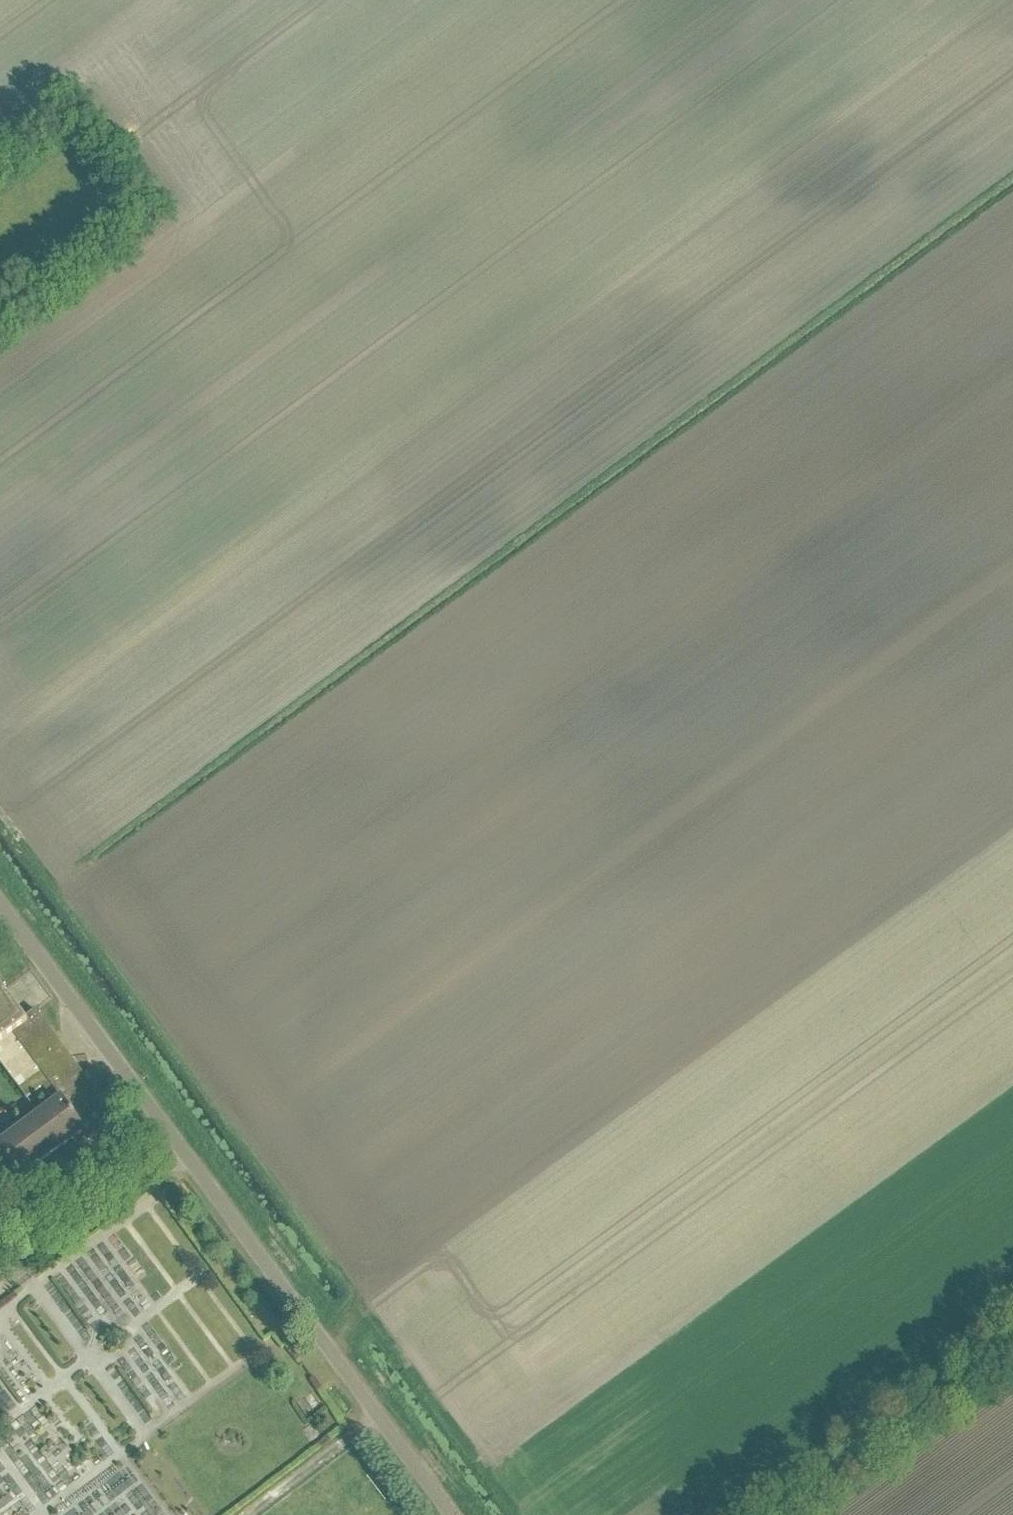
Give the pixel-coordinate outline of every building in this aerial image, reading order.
[(84,1132),(90,1140),(117,1121),(36,1011),(25,1019),(0,986),(0,1064),(26,1100),(42,1088),(53,1104),(0,1144),(0,1151),(21,1179),(84,1132)] [(168,1514),(161,1514),(162,1507),(131,1472),(117,1471),(117,1478),(102,1490),(102,1499),(109,1507),(108,1514),(169,1514),(168,1514)]
